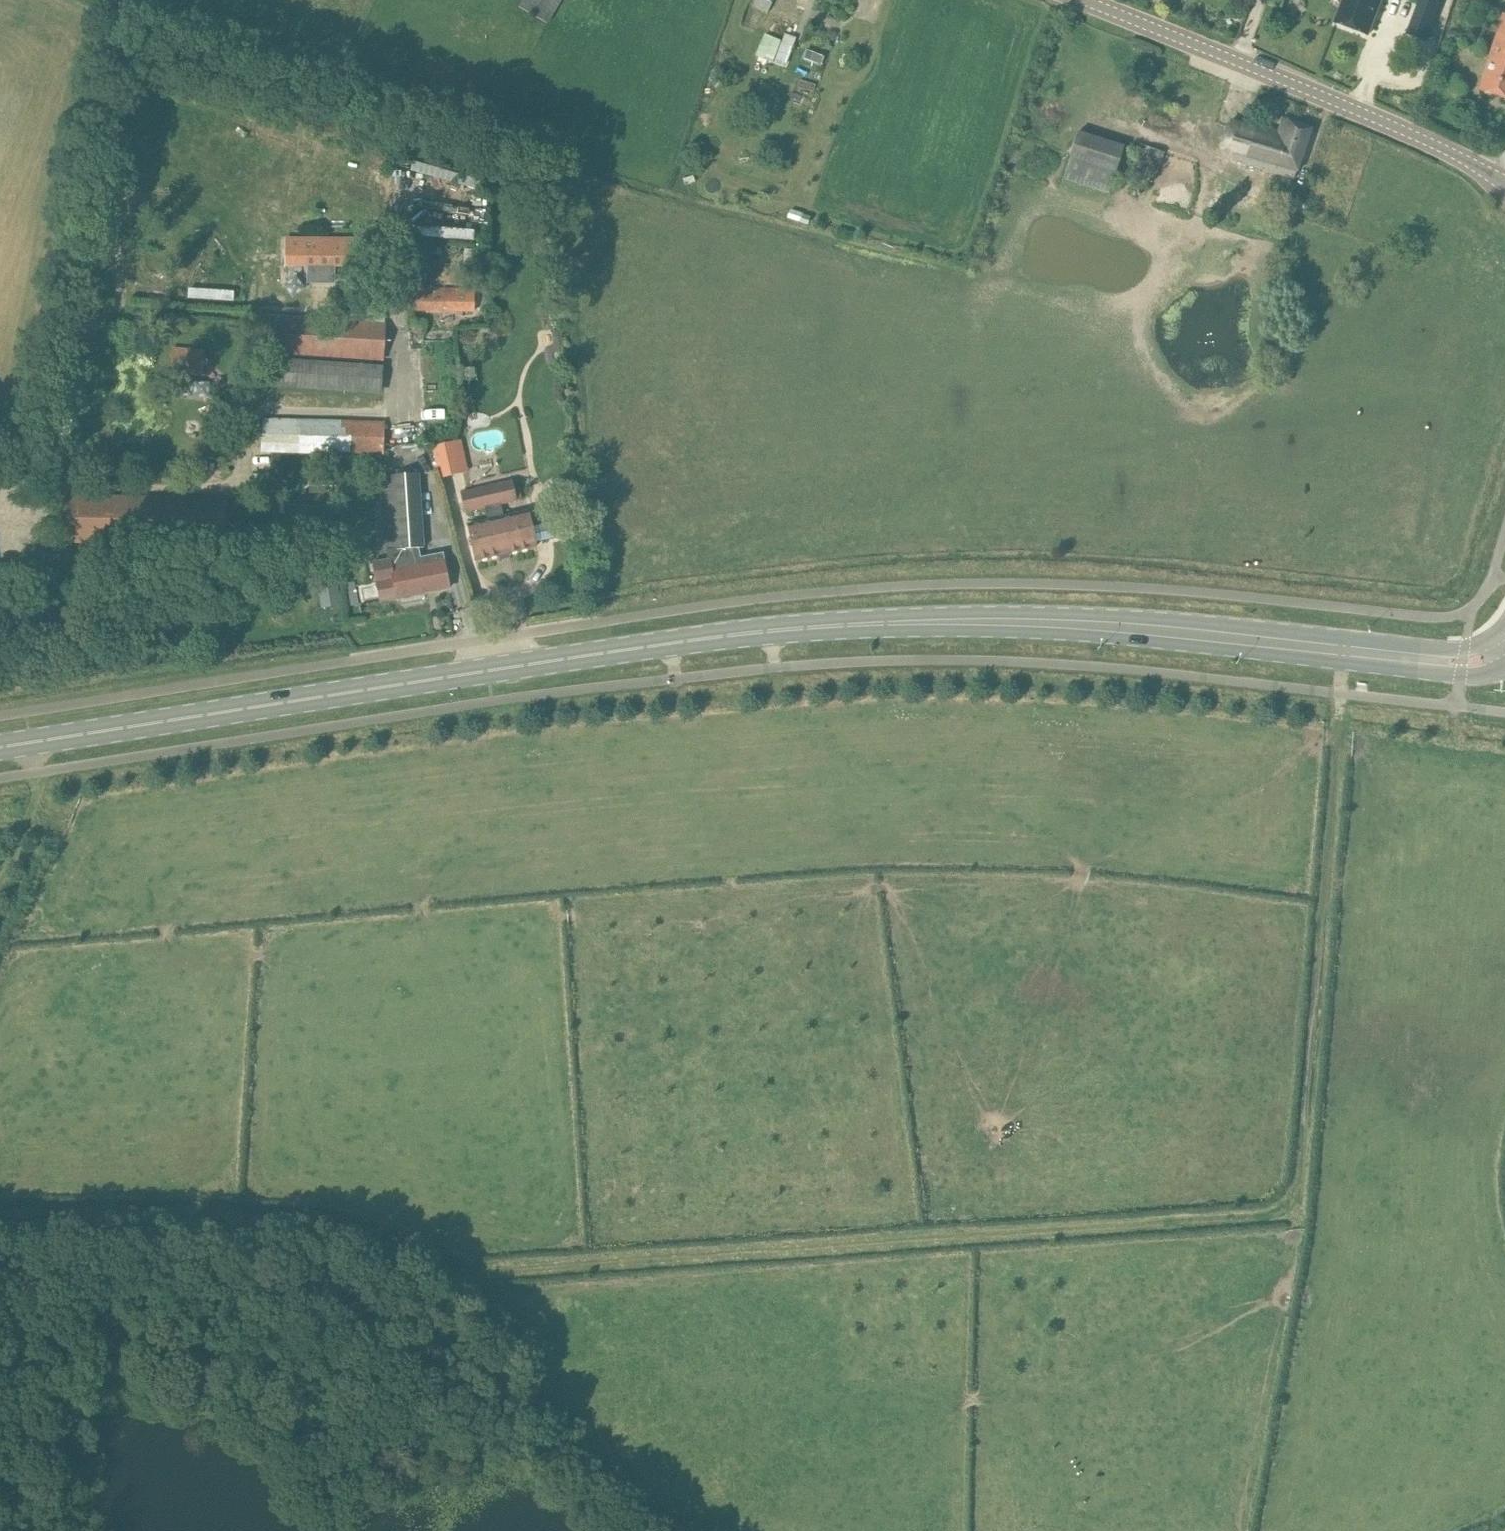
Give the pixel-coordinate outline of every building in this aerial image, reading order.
[(548,23),(561,0),(522,0),(519,6),(548,23)] [(753,7),(767,13),(774,0),(756,0),(753,7)] [(1337,23),(1369,35),(1383,0),(1345,0),(1337,23)] [(1407,34),(1426,41),(1442,0),(1420,0),(1407,34)] [(784,67),(793,46),(783,42),(790,24),(773,17),(757,56),(784,67)] [(1482,88),(1504,95),(1504,17),(1495,48),(1482,88)] [(824,56),(806,49),(802,59),(821,66),(824,56)] [(1252,122),(1250,127),(1230,120),(1218,155),(1294,179),(1312,129),(1284,120),(1280,132),(1252,122)] [(1078,131),(1063,178),(1109,193),(1124,146),(1078,131)] [(791,209),(788,217),(800,221),(800,222),(808,224),(811,216),(803,214),(803,213),(791,209)] [(476,237),(476,226),(417,225),(417,236),(476,237)] [(346,262),(346,238),(304,238),(303,266),(333,267),(333,262),(346,262)] [(430,259),(431,245),(416,244),(415,258),(430,259)] [(409,311),(475,312),(475,288),(410,287),(409,311)] [(262,353),(384,361),(386,323),(265,315),(262,353)] [(205,349),(172,347),(171,371),(204,374),(205,349)] [(333,455),(333,451),(383,452),(384,422),(263,418),(263,453),(333,455)] [(469,472),(461,438),(432,444),(440,479),(469,472)] [(387,551),(389,559),(373,563),(376,582),(394,579),(397,598),(400,597),(401,600),(404,602),(422,599),(424,596),(424,593),(449,588),(443,553),(421,557),(420,548),(424,548),(419,474),(373,476),(377,551),(387,551)] [(327,479),(311,478),(311,493),(327,494),(327,479)] [(537,547),(529,511),(503,516),(501,503),(517,500),(513,480),(461,492),(465,511),(485,507),(488,520),(469,524),(477,560),(537,547)] [(62,543),(226,545),(226,497),(63,495),(62,543)]
